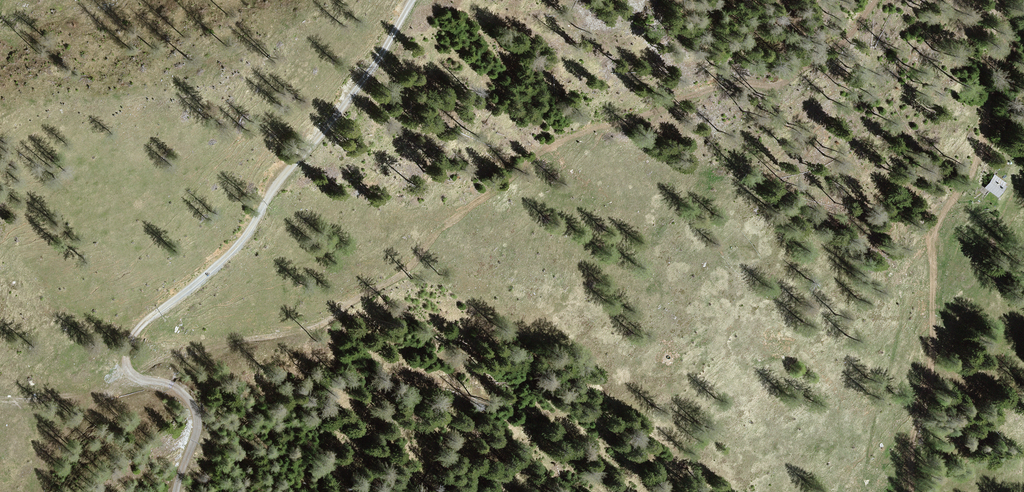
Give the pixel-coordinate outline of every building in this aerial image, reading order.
[(1004,185),(992,175),(982,187),(994,197),(1004,185)]
